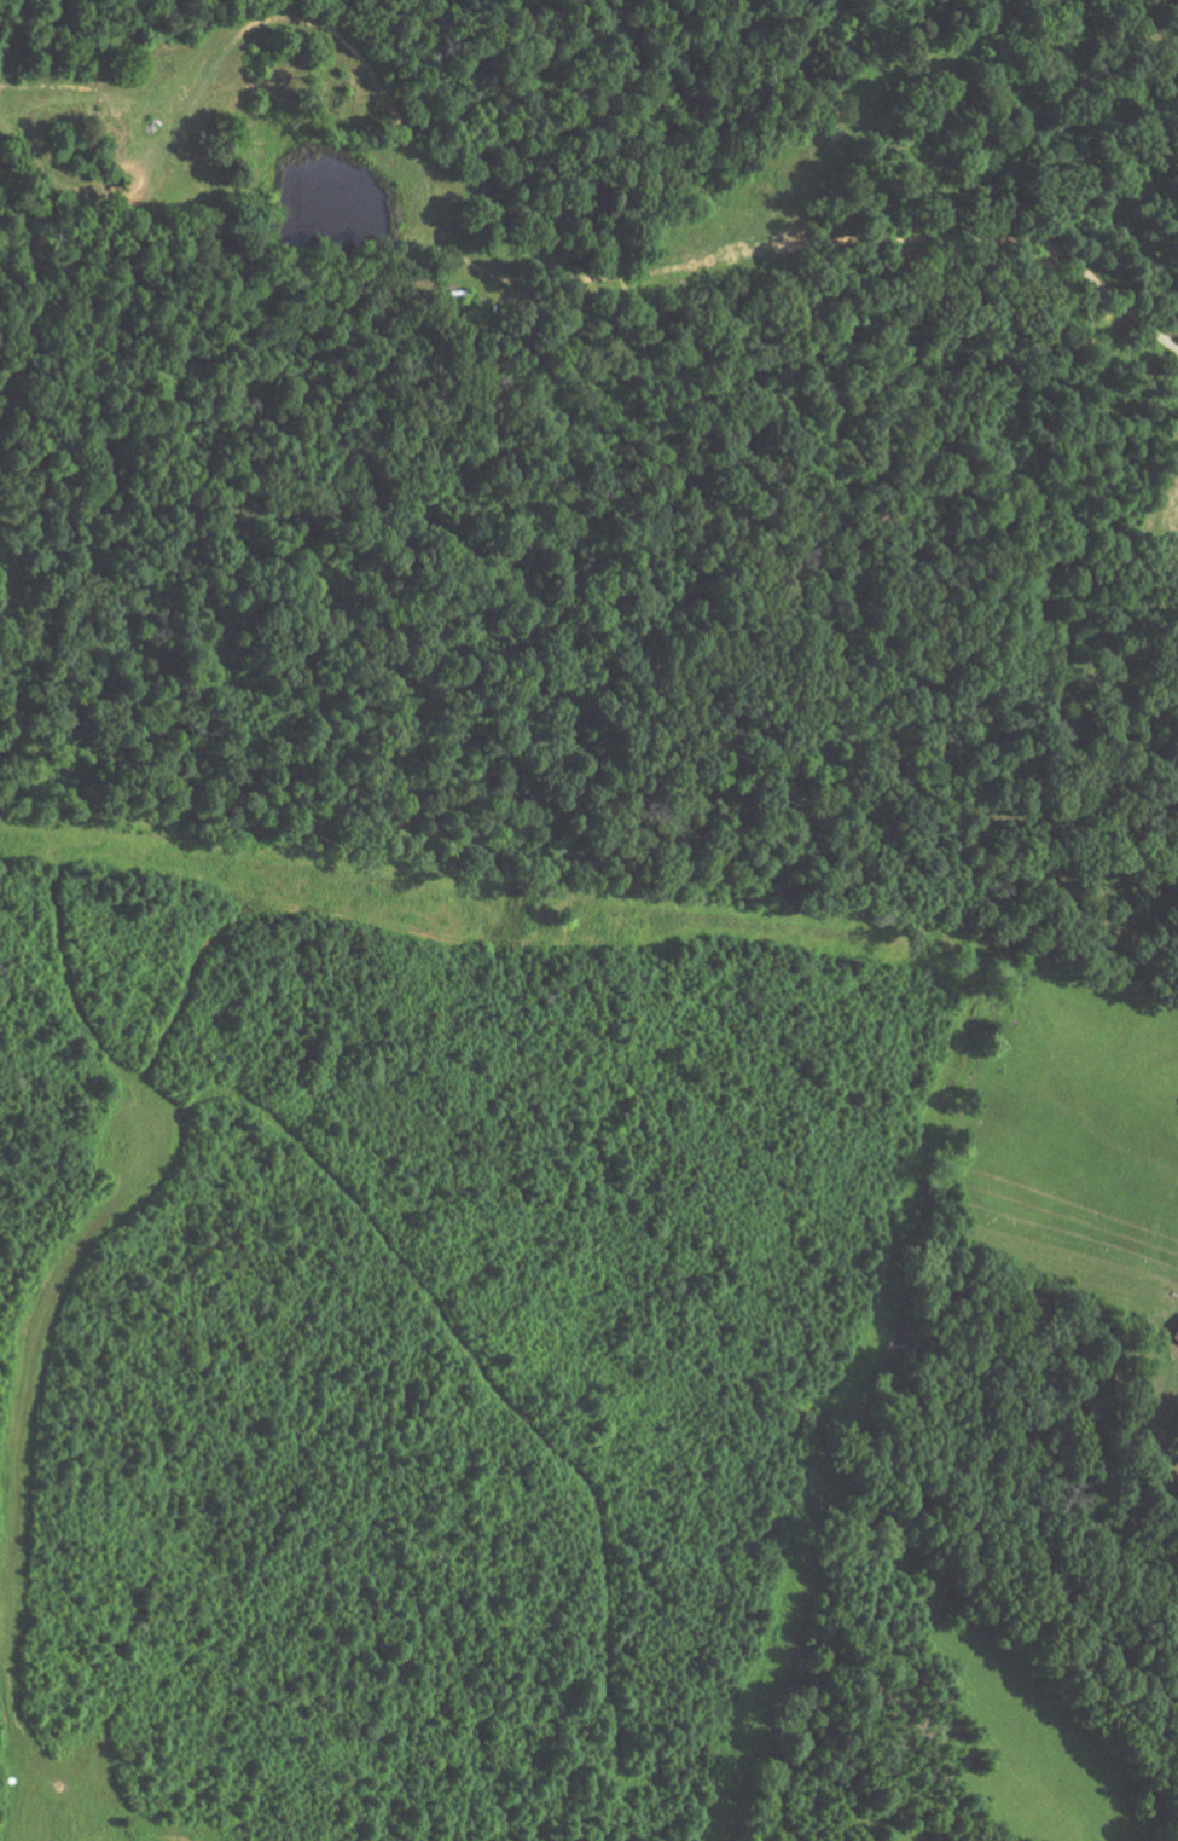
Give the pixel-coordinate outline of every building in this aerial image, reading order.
[(1170,1336),(1177,1341),(1177,1321),(1170,1336)]
